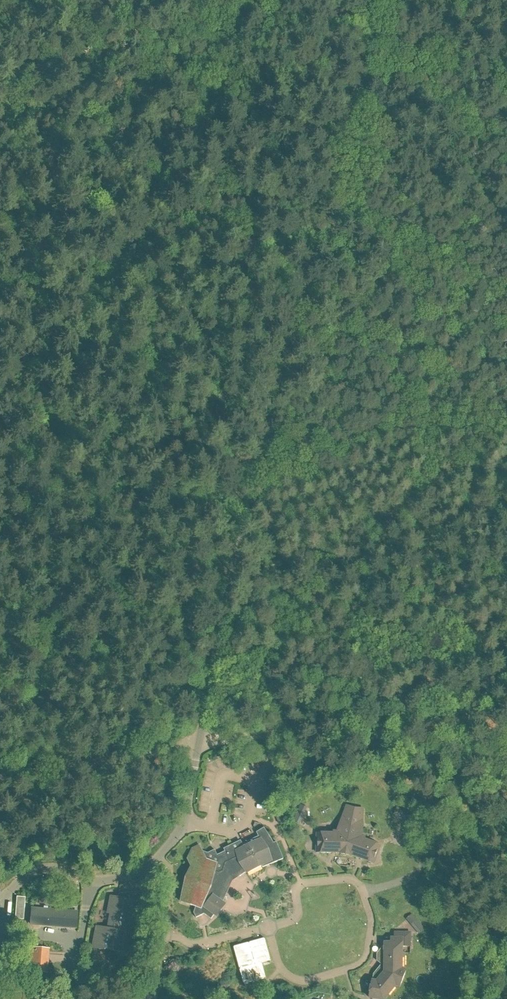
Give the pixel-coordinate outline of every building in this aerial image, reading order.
[(300,825),(307,808),(302,805),(294,822),(300,825)] [(334,834),(318,833),(317,852),(343,853),(350,854),(350,855),(374,863),(381,845),(365,840),(365,838),(363,837),(364,808),(355,808),(347,805),(338,833),(335,832),(334,834)] [(411,818),(413,813),(397,807),(395,812),(411,818)] [(215,915),(216,916),(221,911),(225,903),(220,900),(231,876),(235,878),(238,875),(240,877),(246,872),(247,873),(262,866),(263,868),(284,859),(277,842),(274,843),(264,828),(257,833),(259,837),(243,844),(242,843),(237,846),(236,843),(224,849),(225,852),(218,855),(215,850),(208,853),(203,851),(200,846),(193,849),(188,859),(192,867),(186,878),(181,902),(196,907),(194,913),(196,918),(204,914),(211,919),(215,915)] [(144,911),(143,891),(118,893),(117,897),(110,896),(107,913),(110,914),(107,928),(96,926),(92,947),(104,950),(104,948),(126,953),(128,940),(121,939),(123,931),(127,931),(129,923),(130,924),(132,912),(144,911)] [(16,897),(15,919),(23,920),(25,898),(16,897)] [(77,912),(49,909),(47,909),(47,907),(42,907),(42,910),(30,909),(28,926),(76,930),(77,912)] [(419,935),(425,930),(412,914),(406,920),(419,935)] [(264,938),(234,946),(244,984),(265,978),(261,962),(270,960),(264,938)] [(385,972),(377,981),(373,981),(370,998),(378,998),(385,998),(397,985),(401,987),(407,970),(405,970),(405,952),(403,952),(403,938),(392,938),(392,943),(385,943),(385,948),(383,948),(383,958),(385,958),(385,972)] [(35,941),(35,949),(30,948),(29,963),(33,963),(32,976),(46,977),(49,950),(41,949),(42,941),(35,941)] [(28,945),(19,945),(19,956),(28,956),(28,945)]
